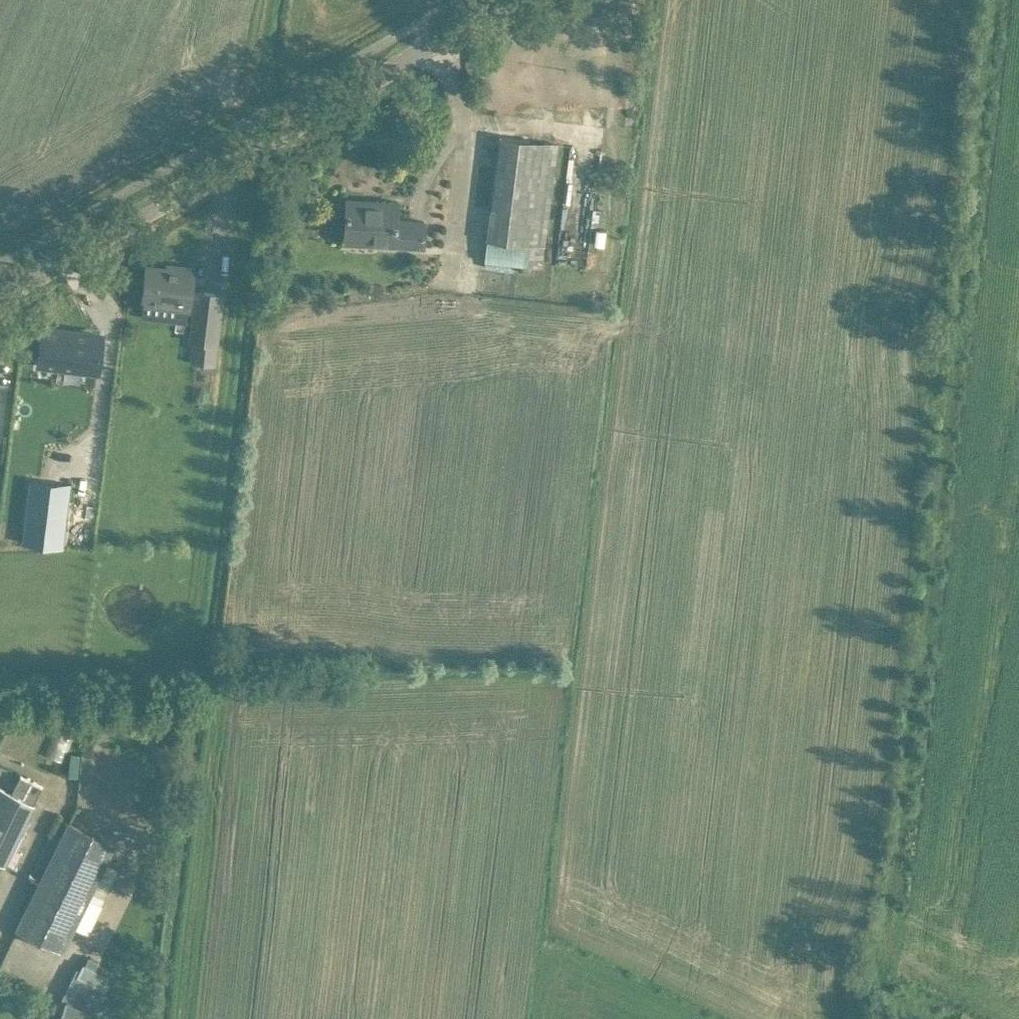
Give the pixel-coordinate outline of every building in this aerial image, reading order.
[(500,136),(488,239),(489,239),(486,262),(527,267),(530,242),(544,245),(557,143),(500,136)] [(347,198),(346,218),(345,242),(423,246),(424,221),(396,219),(397,201),(347,198)] [(190,291),(193,268),(176,266),(176,270),(147,266),(143,303),(146,303),(145,316),(146,316),(147,303),(193,309),(194,311),(191,339),(203,341),(203,342),(201,361),(213,362),(222,293),(197,290),(196,292),(190,291)] [(98,369),(102,335),(42,327),(38,362),(98,369)] [(61,546),(69,484),(31,479),(23,541),(61,546)] [(58,719),(46,754),(64,761),(77,725),(58,719)] [(164,747),(167,739),(152,733),(149,740),(164,747)] [(4,863),(12,847),(17,850),(25,835),(19,832),(42,785),(21,775),(12,793),(0,788),(0,861),(4,863)] [(25,911),(17,929),(59,949),(62,951),(70,933),(74,926),(88,933),(102,904),(88,897),(114,843),(69,821),(62,835),(61,834),(52,831),(32,873),(40,877),(42,877),(25,911)] [(87,957),(84,963),(94,968),(97,961),(87,957)] [(84,963),(83,962),(77,975),(102,987),(108,975),(94,968),(84,963)] [(64,998),(54,1018),(107,1018),(64,998)]
